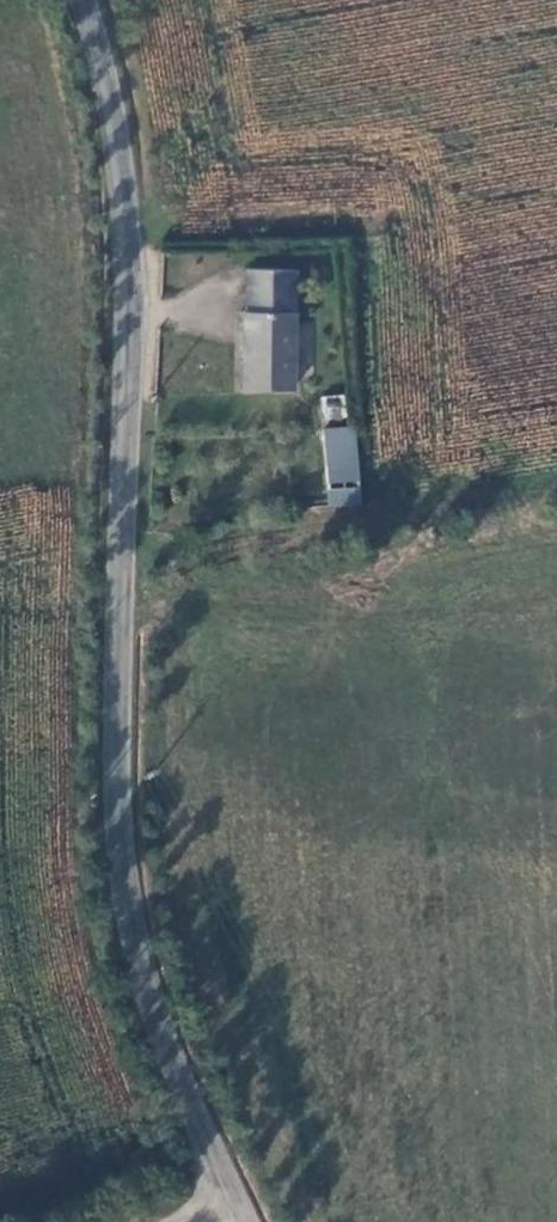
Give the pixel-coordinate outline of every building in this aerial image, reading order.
[(245,267),(245,291),(296,291),(296,267),(245,267)] [(245,387),(296,387),(296,291),(245,291),(245,387)] [(344,396),(322,397),(323,420),(346,419),(344,396)] [(321,433),(325,508),(355,502),(351,431),(321,433)]
